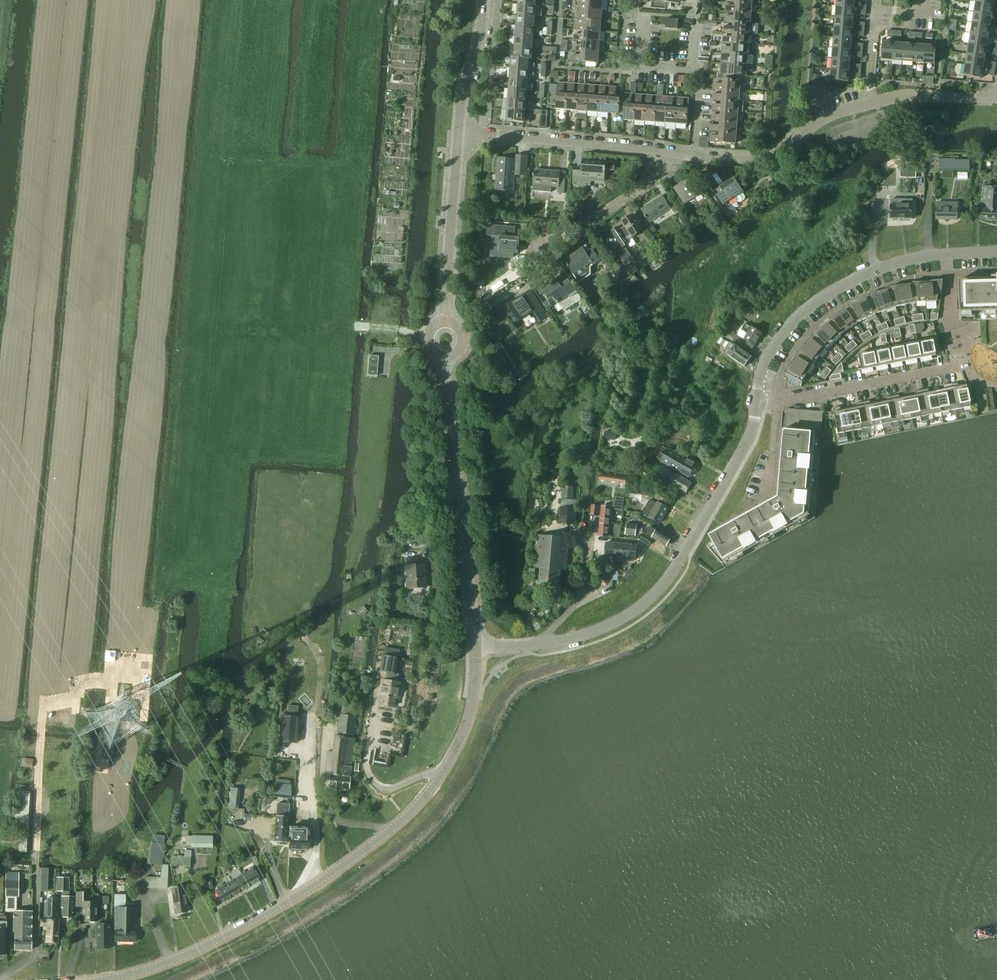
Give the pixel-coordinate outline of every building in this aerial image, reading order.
[(584,10),(584,9),(602,10),(603,0),(600,0),(585,0),(585,3),(577,3),(576,4),(575,9),(584,10)] [(651,8),(665,9),(666,2),(678,3),(679,0),(652,0),(652,1),(651,8)] [(976,1),(975,11),(992,14),(994,4),(976,1)] [(725,7),(725,12),(734,13),(734,12),(751,13),(752,3),(735,2),(734,6),(727,6),(725,7)] [(518,4),(517,15),(522,15),(535,16),(536,5),(522,4),(518,4)] [(837,6),(836,16),(854,17),(854,7),(837,6)] [(574,19),(583,20),(601,21),(602,10),(584,9),(584,10),(584,14),(576,13),(575,14),(574,19)] [(975,11),(973,21),(991,24),(992,14),(975,11)] [(724,17),(724,22),(733,23),(750,24),(751,24),(751,13),(734,12),(734,13),(733,16),(726,16),(724,17)] [(517,15),(516,25),(522,26),(534,27),(535,16),(522,15),(517,15)] [(836,16),(836,26),(853,27),(854,17),(836,16)] [(677,29),(677,19),(666,18),(665,28),(677,29)] [(573,30),(582,30),(601,31),(601,21),(583,20),(583,24),(576,23),(574,25),(573,30)] [(973,21),(971,32),(989,35),(991,24),(973,21)] [(724,28),(723,33),(732,33),(750,34),(751,24),(750,24),(733,23),(733,27),(725,26),(724,28)] [(516,25),(516,36),(522,36),(534,37),(534,35),(534,27),(522,26),(516,25)] [(836,26),(835,37),(852,38),(853,27),(836,26)] [(543,28),(543,34),(552,35),(552,33),(552,27),(549,27),(547,27),(547,28),(543,28)] [(573,40),(582,41),(582,40),(600,42),(601,31),(582,30),(582,35),(574,34),(573,35),(573,40)] [(971,32),(970,43),(987,45),(989,35),(971,32)] [(723,38),(722,43),(731,44),(749,45),(749,44),(749,43),(752,44),(752,36),(750,36),(750,34),(732,33),(732,37),(724,37),(723,38)] [(516,36),(515,46),(522,47),(533,48),(534,37),(522,36),(516,36)] [(835,37),(834,48),(851,49),(852,38),(835,37)] [(572,51),(581,51),(600,52),(600,42),(582,40),(582,41),(581,45),(574,44),(572,46),(572,51)] [(882,59),(892,60),(894,42),(883,41),(882,59)] [(894,42),(892,60),(903,61),(905,43),(894,42)] [(905,43),(903,61),(914,62),(916,44),(905,43)] [(970,43),(968,53),(986,56),(987,45),(970,43)] [(560,58),(564,58),(565,51),(568,51),(568,44),(562,44),(562,50),(561,50),(560,58)] [(722,49),(721,53),(731,54),(748,55),(749,44),(749,45),(731,44),(731,48),(724,47),(722,49)] [(916,44),(914,62),(925,63),(926,44),(916,44)] [(926,44),(925,63),(935,63),(937,45),(926,44)] [(510,57),(522,58),(532,59),(533,48),(522,47),(515,46),(515,57),(510,57)] [(834,48),(833,58),(850,59),(851,49),(834,48)] [(571,61),(586,62),(586,66),(594,67),(596,66),(596,63),(599,63),(600,52),(581,51),(581,55),(573,55),(571,56),(571,61)] [(721,59),(721,64),(730,64),(747,65),(748,55),(731,54),(721,53),(721,59)] [(968,53),(966,64),(984,67),(986,56),(968,53)] [(510,57),(510,67),(522,68),(534,69),(535,64),(531,63),(532,59),(522,58),(510,57)] [(705,62),(705,64),(704,68),(712,68),(713,62),(709,62),(709,58),(699,57),(699,61),(705,62)] [(833,58),(832,69),(849,70),(850,59),(833,58)] [(718,73),(717,79),(723,79),(723,80),(731,80),(732,75),(741,75),(741,76),(746,76),(747,65),(730,64),(729,68),(722,68),(720,69),(720,73),(718,73)] [(982,78),(984,67),(966,64),(965,75),(982,78)] [(510,67),(509,78),(522,79),(528,80),(530,80),(530,75),(534,76),(534,69),(522,68),(510,67)] [(848,81),(849,70),(832,69),(831,80),(848,81)] [(714,85),(713,90),(722,90),(740,91),(741,76),(741,75),(732,75),(731,80),(723,80),(723,84),(716,83),(714,85)] [(509,78),(509,89),(522,90),(527,90),(528,80),(522,79),(509,78)] [(549,104),(556,105),(556,109),(567,110),(569,92),(568,92),(563,92),(564,84),(563,82),(558,82),(558,85),(551,85),(549,104)] [(569,92),(567,110),(578,110),(579,93),(578,93),(574,93),(575,86),(573,84),(569,83),(568,92),(569,92)] [(579,93),(578,110),(588,111),(589,94),(588,94),(585,94),(585,86),(584,84),(579,84),(578,93),(579,93)] [(589,94),(588,111),(598,112),(599,95),(595,94),(595,87),(594,85),(589,85),(588,94),(589,94)] [(599,95),(598,112),(609,113),(610,95),(609,95),(605,95),(606,88),(604,86),(599,86),(599,95)] [(610,95),(609,113),(619,114),(621,96),(616,96),(616,89),(614,87),(610,87),(609,95),(610,95)] [(509,89),(508,99),(522,100),(526,101),(527,90),(522,90),(509,89)] [(713,96),(712,100),(721,101),(739,102),(740,91),(722,90),(722,95),(714,94),(713,96)] [(621,96),(619,114),(624,114),(624,120),(635,121),(636,104),(635,103),(632,103),(633,96),(631,94),(626,93),(625,97),(621,96)] [(636,104),(635,121),(645,121),(647,104),(646,104),(642,104),(643,96),(642,95),(636,94),(636,104),(635,103),(636,104)] [(647,104),(645,121),(656,122),(657,105),(656,105),(652,105),(653,97),(651,95),(647,95),(646,104),(647,104)] [(657,105),(656,122),(666,123),(667,106),(663,106),(663,98),(662,96),(657,96),(656,105),(657,105)] [(667,106),(666,123),(677,124),(678,107),(677,107),(674,107),(674,99),(673,97),(668,97),(667,106)] [(678,107),(677,124),(687,125),(688,108),(685,107),(685,100),(684,98),(678,98),(677,107),(678,107)] [(508,99),(507,110),(522,111),(526,111),(526,101),(522,100),(508,99)] [(712,106),(712,111),(720,112),(720,111),(738,112),(744,112),(744,102),(739,102),(721,101),(721,105),(713,104),(712,106)] [(507,110),(507,121),(525,122),(529,123),(530,111),(526,111),(522,111),(507,110)] [(711,116),(711,121),(720,122),(720,121),(737,122),(738,112),(720,111),(720,112),(720,116),(713,115),(711,116)] [(710,126),(710,131),(719,132),(736,133),(737,122),(720,121),(720,122),(719,126),(712,125),(710,126)] [(710,137),(709,142),(736,144),(736,133),(719,132),(719,136),(711,136),(710,137)] [(497,158),(495,191),(513,192),(514,175),(526,176),(528,157),(521,156),(515,156),(515,158),(515,160),(497,158)] [(940,159),(939,159),(939,170),(940,170),(970,170),(969,160),(959,160),(955,160),(955,159),(950,159),(940,159)] [(573,179),(573,187),(590,189),(590,180),(591,178),(604,179),(605,170),(606,170),(606,167),(605,167),(605,162),(582,160),(582,169),(574,169),(573,179)] [(900,168),(900,178),(916,179),(916,169),(900,168)] [(533,173),(533,176),(534,176),(533,185),(533,191),(550,192),(551,186),(558,187),(558,193),(564,193),(565,179),(559,179),(560,171),(534,170),(534,173),(533,173)] [(690,177),(674,188),(684,204),(701,194),(690,177)] [(719,187),(722,193),(717,196),(723,205),(735,198),(738,202),(741,203),(745,200),(746,197),(743,193),(734,178),(719,187)] [(985,187),(982,219),(996,220),(996,188),(985,187)] [(662,196),(642,209),(650,222),(671,209),(662,196)] [(912,200),(890,200),(890,220),(912,220),(912,200)] [(937,203),(937,220),(957,220),(957,203),(937,203)] [(618,227),(611,231),(623,248),(629,244),(627,242),(644,230),(639,222),(635,217),(633,214),(621,222),(624,227),(620,230),(618,227)] [(490,225),(489,235),(493,235),(491,255),(497,256),(513,257),(513,253),(518,253),(519,238),(514,237),(515,226),(490,225)] [(565,260),(564,260),(574,274),(573,275),(578,283),(591,275),(591,267),(601,260),(593,249),(587,253),(583,247),(574,253),(575,255),(566,261),(565,260)] [(959,280),(959,299),(960,299),(960,312),(996,311),(996,275),(996,279),(959,280)] [(541,288),(538,290),(541,295),(545,292),(547,296),(552,293),(557,300),(556,301),(558,303),(562,309),(573,302),(575,303),(582,299),(578,293),(569,280),(563,284),(561,285),(556,278),(541,287),(541,288)] [(914,292),(916,302),(926,302),(925,282),(919,282),(919,283),(913,284),(914,292)] [(925,282),(926,302),(937,301),(938,293),(941,294),(943,283),(937,283),(937,282),(925,282)] [(903,292),(906,304),(916,302),(914,292),(913,284),(902,285),(903,292)] [(892,292),(896,306),(906,304),(903,292),(902,285),(896,286),(896,287),(891,288),(892,292)] [(880,292),(886,310),(896,306),(892,292),(891,288),(880,291),(880,292)] [(734,290),(734,303),(737,303),(737,308),(746,308),(745,289),(736,289),(736,290),(734,290)] [(869,296),(876,313),(886,310),(880,292),(880,291),(874,293),(874,294),(869,296)] [(524,294),(506,305),(517,322),(534,311),(540,320),(546,316),(539,304),(533,308),(524,294)] [(858,300),(867,318),(876,313),(869,296),(858,300)] [(848,306),(858,323),(867,318),(858,300),(853,303),(853,304),(848,306)] [(543,303),(547,311),(551,308),(547,301),(543,303)] [(838,312),(850,328),(858,323),(848,306),(838,312)] [(829,320),(841,334),(850,328),(838,312),(833,315),(834,316),(829,320)] [(820,327),(834,341),(841,334),(829,320),(820,327)] [(739,347),(741,344),(751,351),(762,334),(746,324),(738,335),(736,338),(735,337),(731,342),(739,347)] [(812,335),(826,348),(834,341),(820,327),(816,331),(812,335)] [(863,341),(868,339),(864,333),(860,336),(863,341)] [(826,348),(812,335),(804,344),(820,356),(826,348)] [(921,358),(920,358),(921,361),(930,360),(929,356),(936,355),(935,351),(939,350),(936,338),(918,342),(921,358)] [(853,349),(857,345),(853,340),(849,344),(853,349)] [(906,361),(906,364),(915,363),(914,359),(920,358),(921,358),(918,342),(903,345),(906,361)] [(725,352),(729,355),(728,356),(745,367),(752,356),(735,345),(735,346),(730,343),(725,352)] [(798,353),(813,364),(820,356),(804,344),(800,348),(801,349),(798,353)] [(853,349),(849,344),(845,347),(849,352),(853,349)] [(892,364),(891,364),(892,367),(900,365),(899,362),(906,361),(903,345),(888,348),(892,364)] [(877,367),(876,367),(877,370),(885,368),(885,365),(891,364),(892,364),(888,348),(873,351),(877,367)] [(839,352),(835,356),(840,361),(843,357),(846,355),(841,350),(839,353),(839,352)] [(870,368),(876,367),(877,367),(873,351),(858,354),(862,373),(871,371),(870,368)] [(791,362),(808,373),(813,364),(798,353),(791,362)] [(835,356),(831,360),(836,365),(840,361),(835,356)] [(368,357),(366,376),(376,377),(377,357),(368,357)] [(802,382),(808,373),(791,362),(787,368),(788,368),(783,377),(787,379),(785,390),(802,387),(802,386),(801,386),(802,382)] [(832,375),(841,373),(844,373),(842,363),(838,367),(834,372),(832,375)] [(826,367),(823,371),(828,375),(831,371),(826,367)] [(825,379),(828,375),(823,371),(820,375),(825,379)] [(951,384),(956,410),(971,407),(970,401),(974,400),(974,401),(975,401),(968,385),(959,387),(958,383),(951,384)] [(937,391),(942,413),(956,410),(951,384),(944,386),(945,389),(937,391)] [(922,390),(927,416),(942,413),(937,391),(929,393),(929,389),(922,390)] [(908,397),(912,419),(927,416),(922,390),(915,392),(916,395),(908,397)] [(892,396),(897,422),(912,419),(908,397),(900,399),(899,395),(892,396)] [(878,403),(883,425),(897,422),(892,396),(885,397),(886,401),(878,403)] [(863,402),(868,427),(883,425),(878,403),(871,405),(870,401),(863,402)] [(849,409),(853,430),(868,427),(863,402),(856,403),(857,407),(849,409)] [(838,434),(853,430),(849,409),(841,410),(840,407),(833,408),(838,434)] [(709,547),(708,547),(722,563),(745,549),(746,551),(758,544),(757,543),(777,532),(777,533),(789,527),(788,525),(807,515),(807,509),(815,510),(823,412),(787,408),(784,448),(782,448),(781,458),(783,458),(780,495),(770,501),(771,502),(737,521),(736,519),(728,524),(729,526),(716,533),(720,539),(710,548),(709,547)] [(668,449),(661,461),(689,477),(696,464),(668,449)] [(664,468),(659,477),(686,492),(691,483),(664,468)] [(600,475),(599,481),(606,482),(625,484),(626,478),(607,476),(600,475)] [(560,508),(559,523),(576,525),(578,510),(577,510),(578,500),(572,500),(574,487),(563,486),(562,498),(562,499),(561,508),(560,508)] [(664,502),(667,495),(658,491),(655,498),(664,502)] [(649,505),(645,511),(651,515),(650,517),(660,523),(668,508),(658,503),(657,503),(655,501),(655,502),(652,500),(649,505)] [(591,505),(590,516),(598,516),(599,506),(591,505)] [(608,536),(611,507),(602,507),(599,536),(608,536)] [(635,536),(637,526),(627,524),(625,534),(635,536)] [(651,527),(647,534),(667,546),(671,539),(651,527)] [(643,534),(641,538),(645,541),(644,543),(649,546),(653,539),(643,534)] [(566,570),(569,538),(538,535),(535,567),(540,568),(539,585),(559,587),(561,570),(566,570)] [(606,543),(605,557),(635,559),(637,545),(606,543)] [(418,557),(405,558),(407,587),(425,586),(424,565),(418,565),(418,557)] [(381,655),(378,672),(396,675),(399,658),(381,655)] [(382,682),(377,707),(392,709),(393,700),(397,701),(400,685),(382,682)] [(339,715),(336,733),(352,734),(354,717),(355,705),(345,704),(344,716),(339,715)] [(281,714),(279,743),(297,744),(300,715),(281,714)] [(326,751),(324,770),(330,771),(328,787),(348,790),(354,737),(334,735),(332,752),(326,751)] [(274,784),(273,797),(288,798),(291,799),(291,785),(289,785),(274,784)] [(231,788),(229,808),(235,809),(237,789),(231,788)] [(275,816),(274,842),(287,843),(289,804),(283,804),(282,816),(275,816)] [(15,819),(13,837),(20,838),(19,852),(28,853),(29,833),(28,833),(29,820),(24,819),(17,819),(15,819)] [(289,837),(289,849),(308,849),(311,850),(311,844),(312,828),(311,828),(310,828),(309,828),(309,827),(289,827),(289,837)] [(151,842),(149,864),(161,866),(164,844),(163,844),(165,837),(153,835),(152,842),(151,842)] [(211,848),(211,837),(192,836),(191,847),(211,848)] [(190,866),(191,851),(184,851),(184,857),(172,856),(171,865),(190,866)] [(243,875),(250,886),(260,881),(253,869),(243,875)] [(6,873),(5,896),(18,896),(18,887),(18,880),(18,874),(6,873)] [(234,880),(241,892),(250,886),(243,875),(234,880)] [(69,878),(57,877),(57,892),(61,892),(61,905),(63,905),(62,918),(72,918),(73,897),(68,897),(69,878)] [(146,878),(145,888),(166,889),(167,879),(146,878)] [(224,885),(232,897),(241,892),(234,880),(224,885)] [(222,903),(232,897),(224,885),(215,891),(222,903)] [(183,887),(172,889),(172,892),(173,897),(172,897),(175,914),(187,912),(184,896),(183,890),(183,887)] [(96,922),(96,902),(83,902),(83,892),(75,892),(75,907),(82,907),(82,922),(96,922)] [(6,896),(6,912),(13,913),(12,932),(15,932),(14,950),(30,950),(31,912),(16,912),(16,897),(6,896)] [(47,898),(47,917),(56,917),(56,898),(47,898)] [(135,908),(114,907),(114,942),(135,942),(135,908)] [(42,920),(42,927),(46,927),(46,942),(57,943),(58,921),(47,920),(42,920)] [(109,924),(97,924),(97,949),(110,948),(109,924)]
